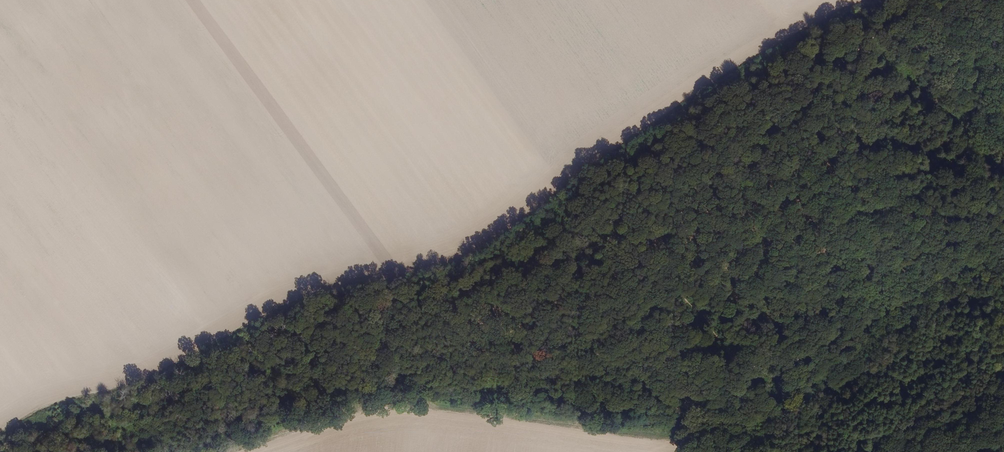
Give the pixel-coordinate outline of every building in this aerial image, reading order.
[(384,311),(384,307),(361,305),(361,309),(362,309),(361,314),(374,315),(374,313),(388,315),(389,311),(384,311)]
